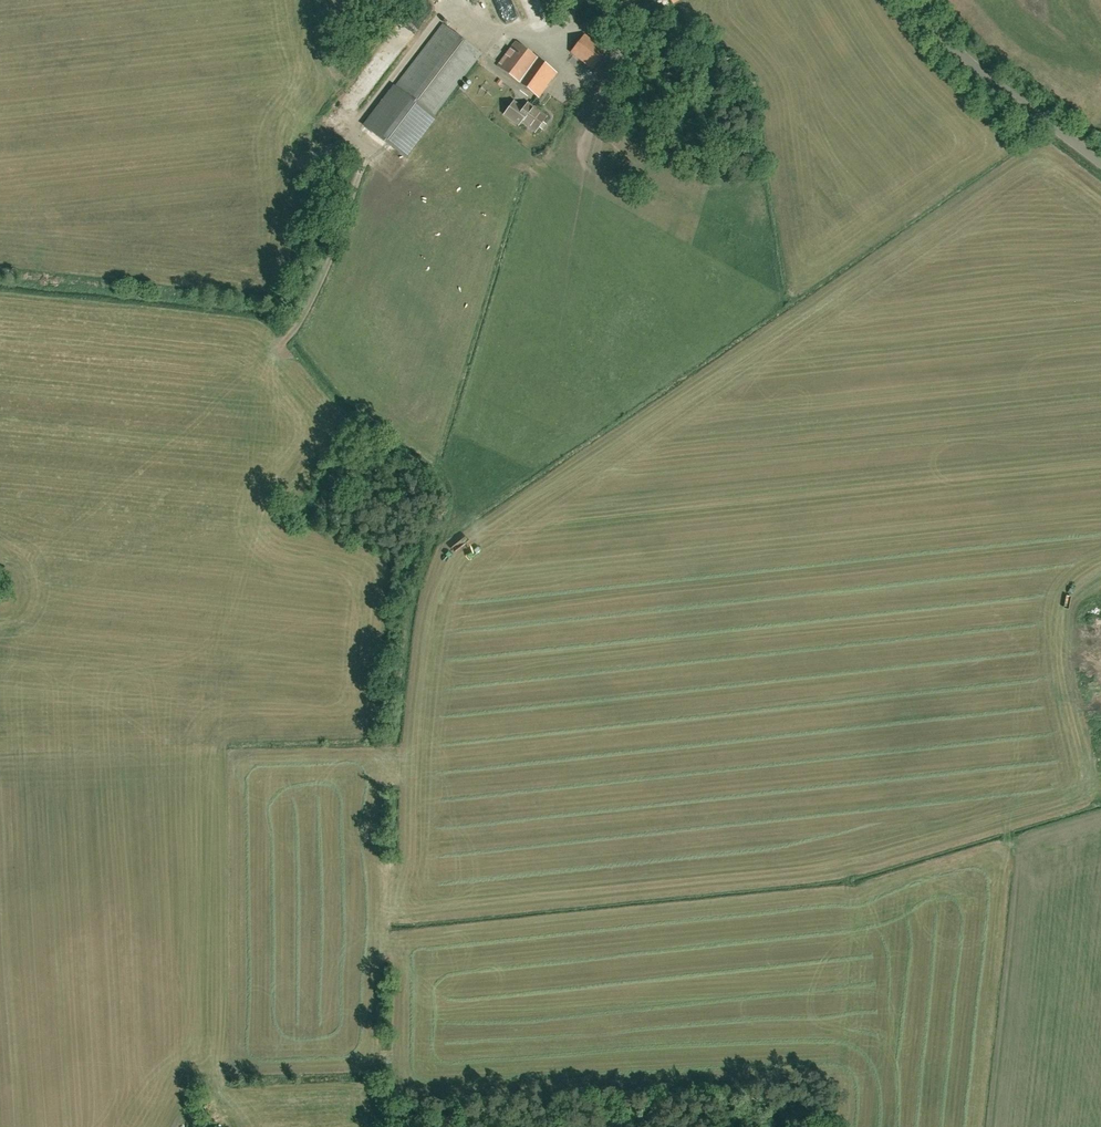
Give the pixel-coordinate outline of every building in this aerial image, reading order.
[(434,116),(433,115),(481,53),(444,25),(396,87),(395,86),(365,126),(404,156),(434,116)] [(571,52),(592,69),(606,51),(584,34),(571,52)] [(497,66),(539,97),(557,72),(515,42),(497,66)] [(514,102),(505,115),(519,125),(522,122),(536,132),(540,126),(541,127),(545,122),(543,121),(547,116),(528,103),(524,109),(514,102)]
